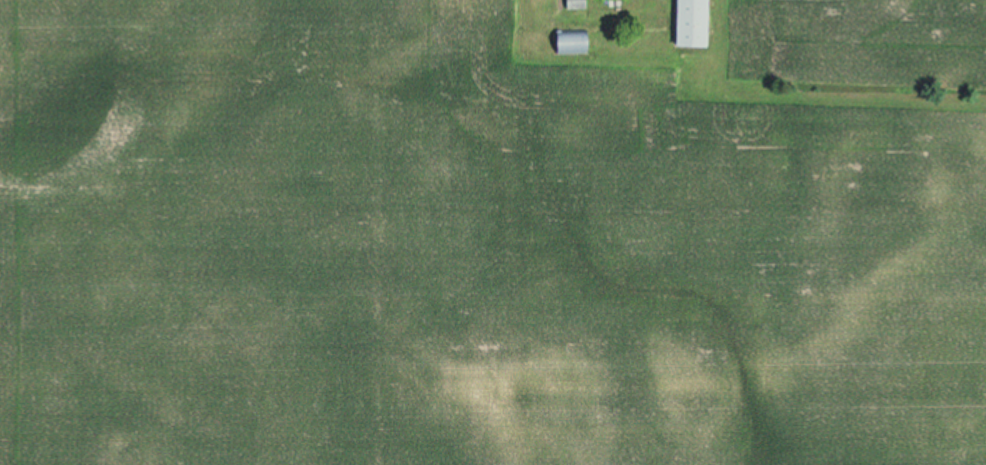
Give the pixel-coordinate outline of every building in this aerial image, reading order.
[(706,0),(672,0),(671,46),(706,47),(706,0)]
